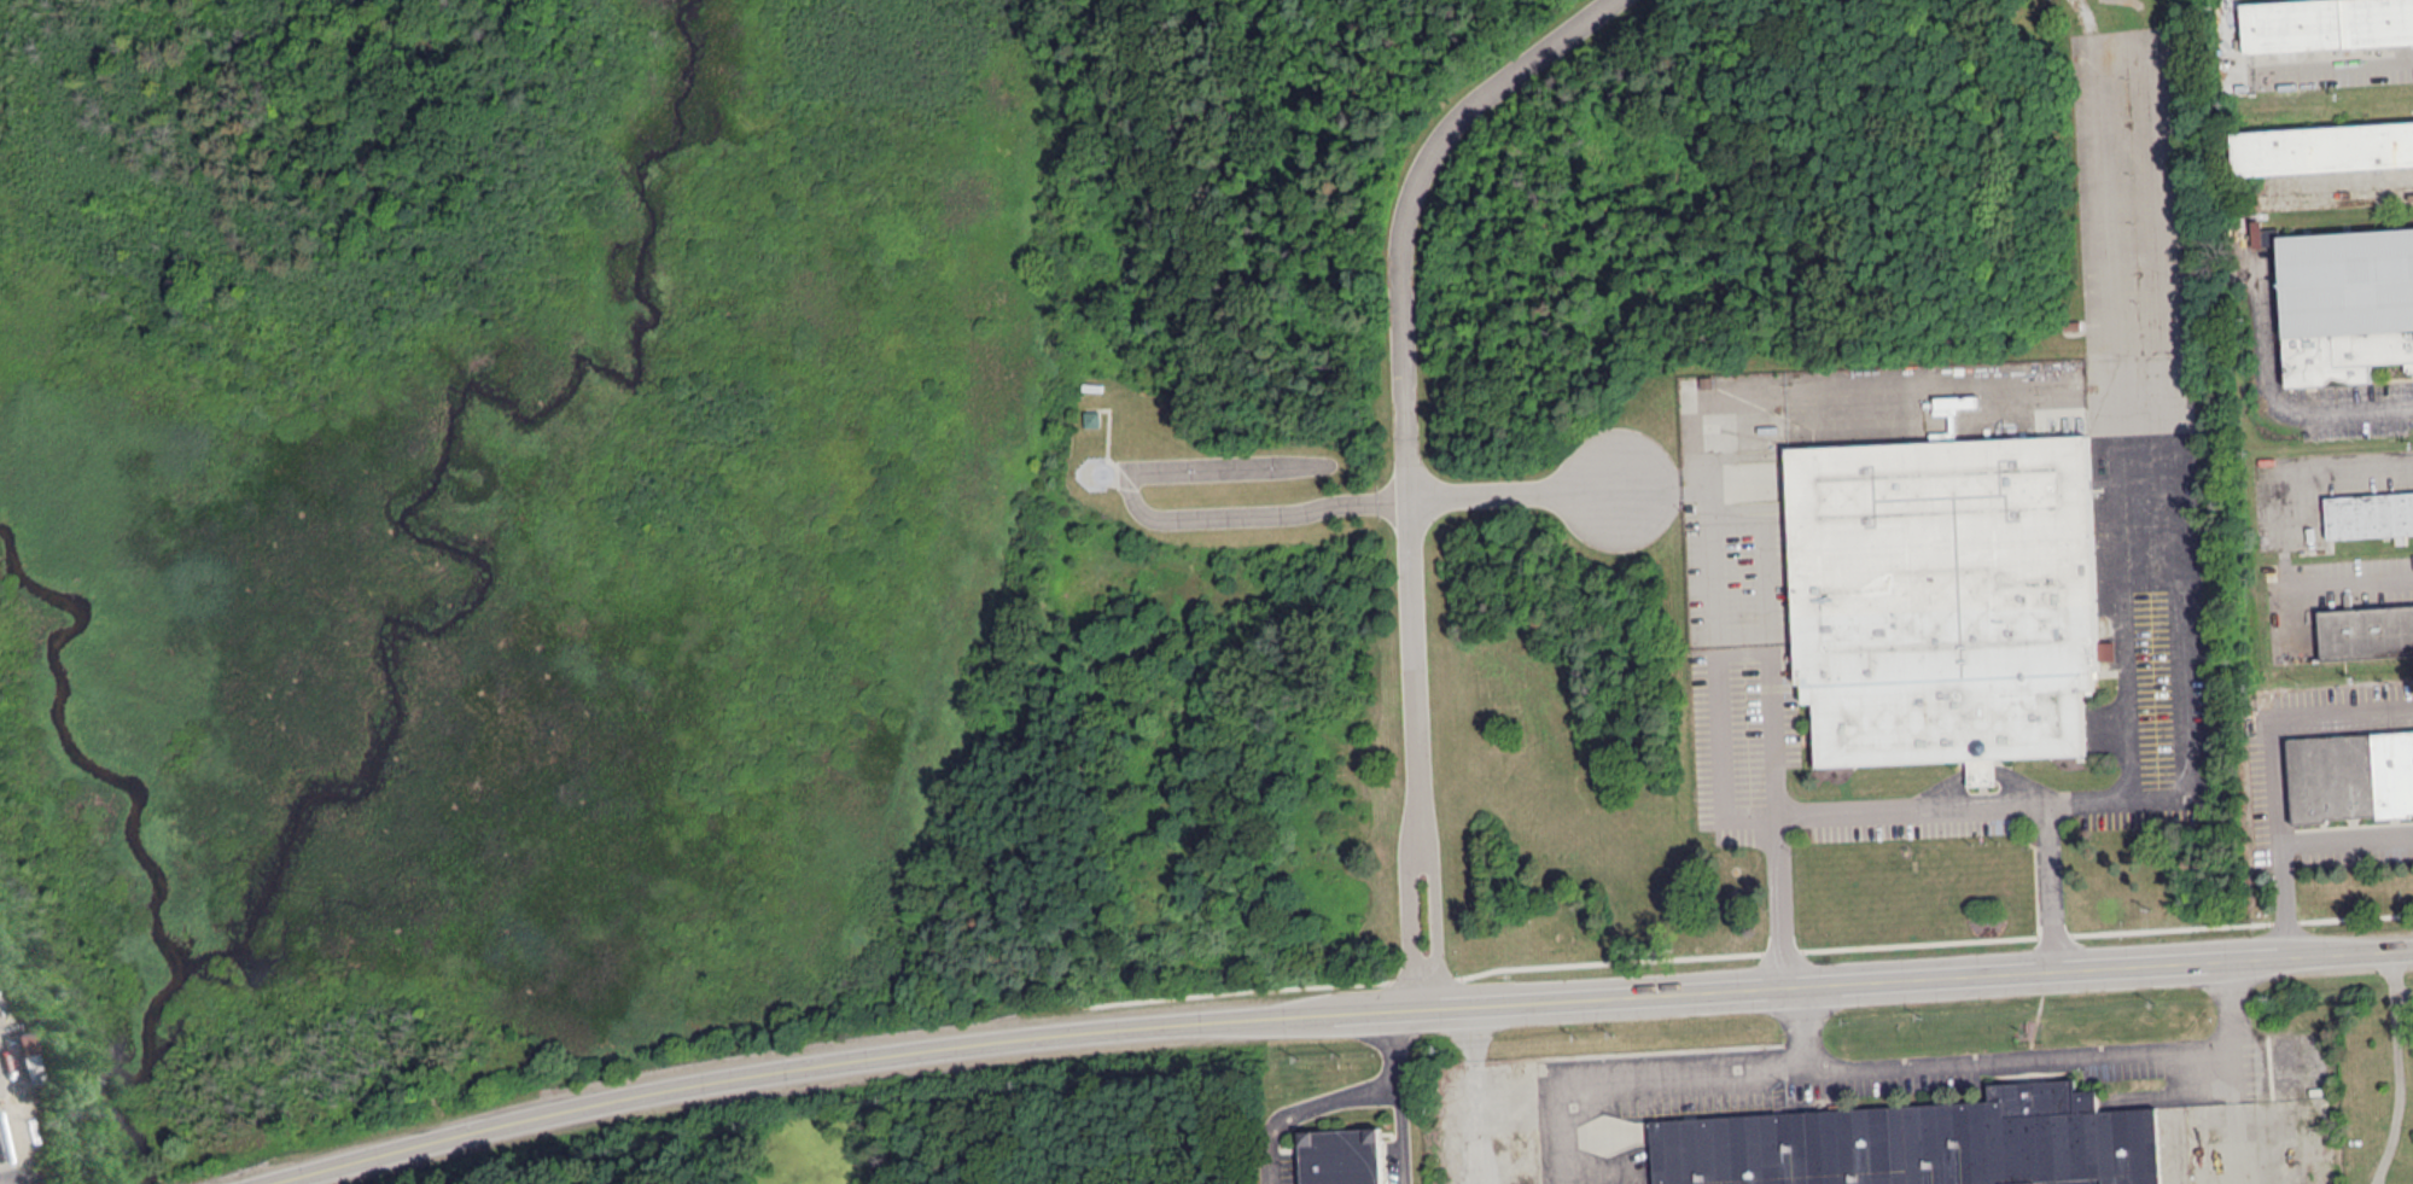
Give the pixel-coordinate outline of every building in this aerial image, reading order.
[(2412,44),(2412,0),(2270,0),(2243,1),(2245,52),(2412,44)] [(2235,173),(2412,166),(2412,121),(2234,129),(2235,173)] [(2279,234),(2278,227),(2262,228),(2262,219),(2252,220),(2254,246),(2280,245),(2287,386),(2372,381),(2371,363),(2406,361),(2406,373),(2412,372),(2412,227),(2279,234)] [(1101,425),(1100,410),(1084,410),(1085,426),(1101,425)] [(1789,446),(1797,683),(1804,683),(1805,702),(1816,702),(1818,765),(1968,760),(1969,785),(1996,784),(1995,758),(2086,755),(2084,693),(2098,692),(2096,660),(2115,659),(2115,640),(2098,641),(2090,434),(1955,439),(1954,431),(1930,432),(1931,441),(1789,446)] [(2412,533),(2412,490),(2326,495),(2328,538),(2395,535),(2396,543),(2406,543),(2405,533),(2412,533)] [(2412,655),(2412,604),(2319,607),(2321,658),(2412,655)] [(2292,821),(2412,814),(2412,730),(2288,736),(2292,821)] [(7,1035),(20,1082),(36,1078),(24,1031),(7,1035)] [(1656,1183),(2162,1183),(2158,1106),(2099,1109),(2098,1089),(2075,1090),(2074,1078),(1989,1082),(1990,1101),(1652,1117),(1656,1183)] [(1380,1126),(1383,1183),(1303,1183),(1300,1130),(1380,1126)]
